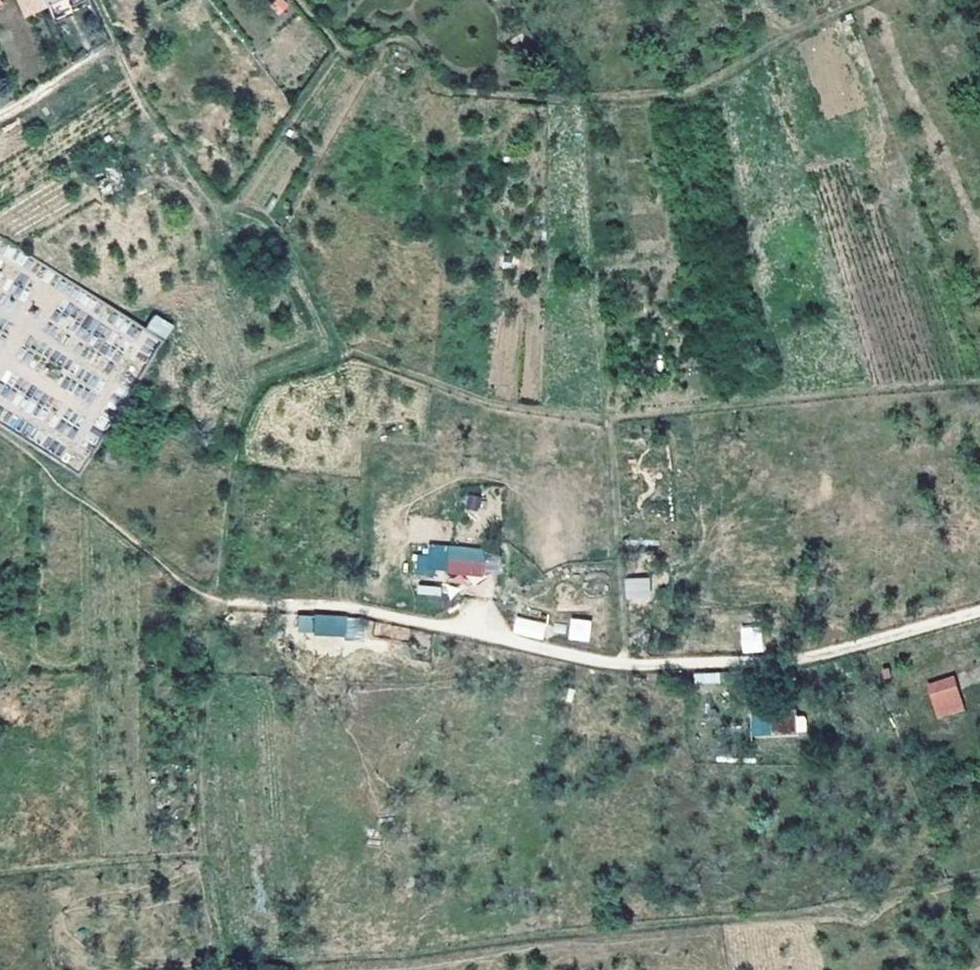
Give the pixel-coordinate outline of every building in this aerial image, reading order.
[(44,0),(21,0),(25,11),(45,2),(44,0)] [(71,4),(79,0),(49,0),(45,2),(54,20),(74,11),(71,4)] [(153,314),(146,329),(166,340),(174,325),(153,314)] [(427,556),(418,555),(416,574),(434,576),(435,569),(446,570),(445,574),(485,578),(487,548),(428,543),(427,556)] [(649,577),(624,578),(625,600),(650,599),(649,577)] [(346,616),(316,614),(315,630),(345,632),(346,616)] [(511,633),(542,639),(545,622),(514,616),(511,633)] [(569,618),(566,640),(588,642),(591,620),(569,618)] [(763,652),(761,624),(739,626),(741,653),(763,652)] [(694,684),(720,684),(720,673),(694,673),(694,684)] [(954,674),(925,683),(936,719),(964,711),(954,674)] [(749,712),(751,737),(806,733),(804,708),(749,712)]
